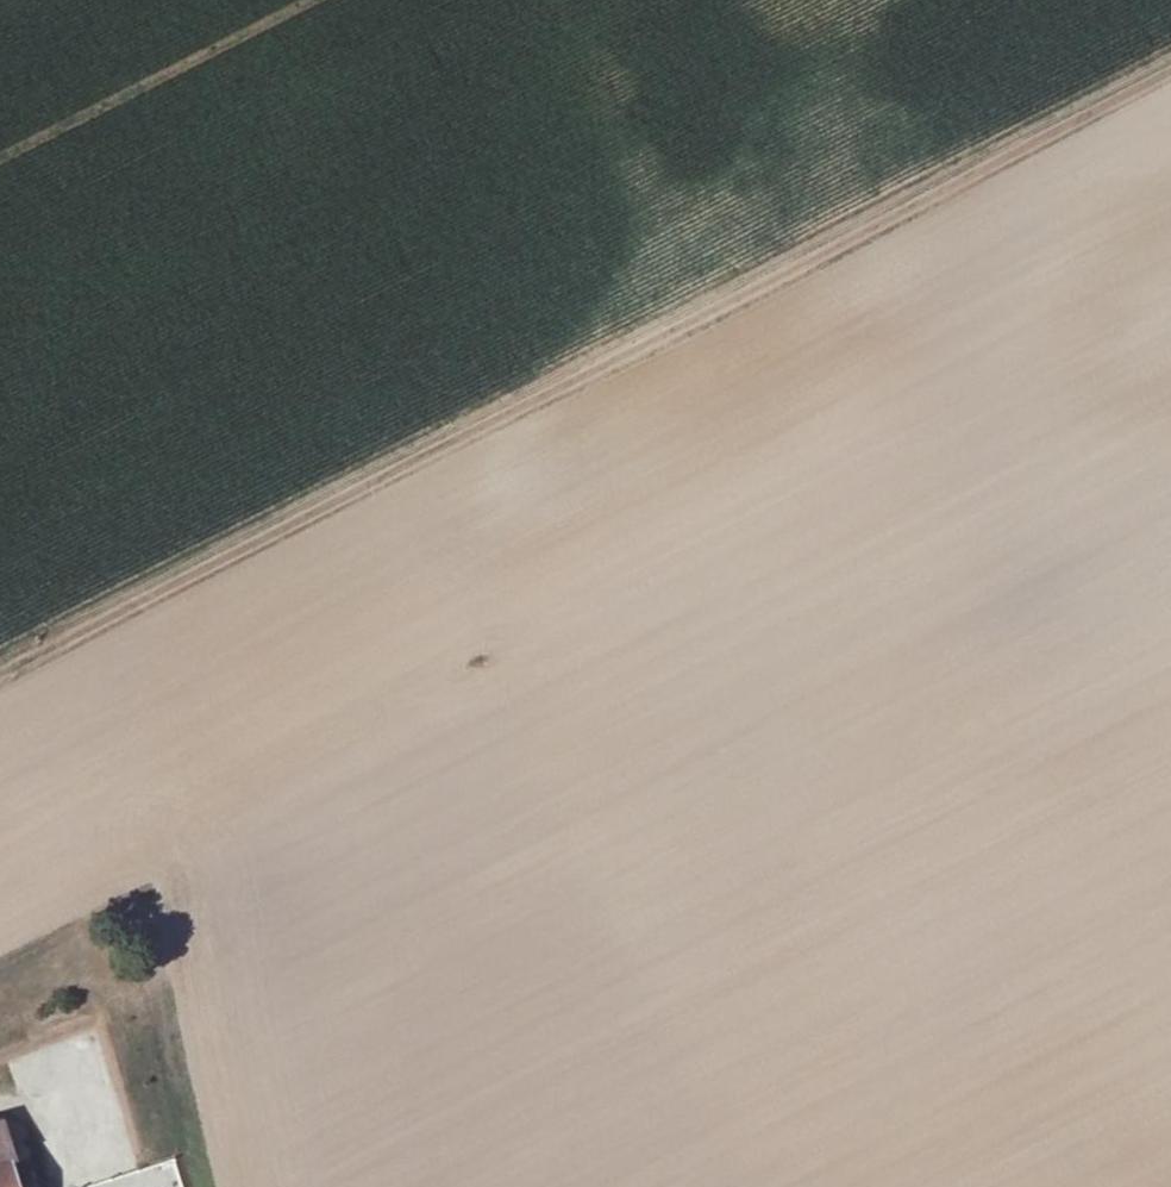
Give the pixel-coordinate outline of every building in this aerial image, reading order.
[(7,1163),(10,1162),(0,1125),(0,1164),(7,1163)] [(0,1164),(0,1186),(13,1186),(7,1163),(0,1164)]
